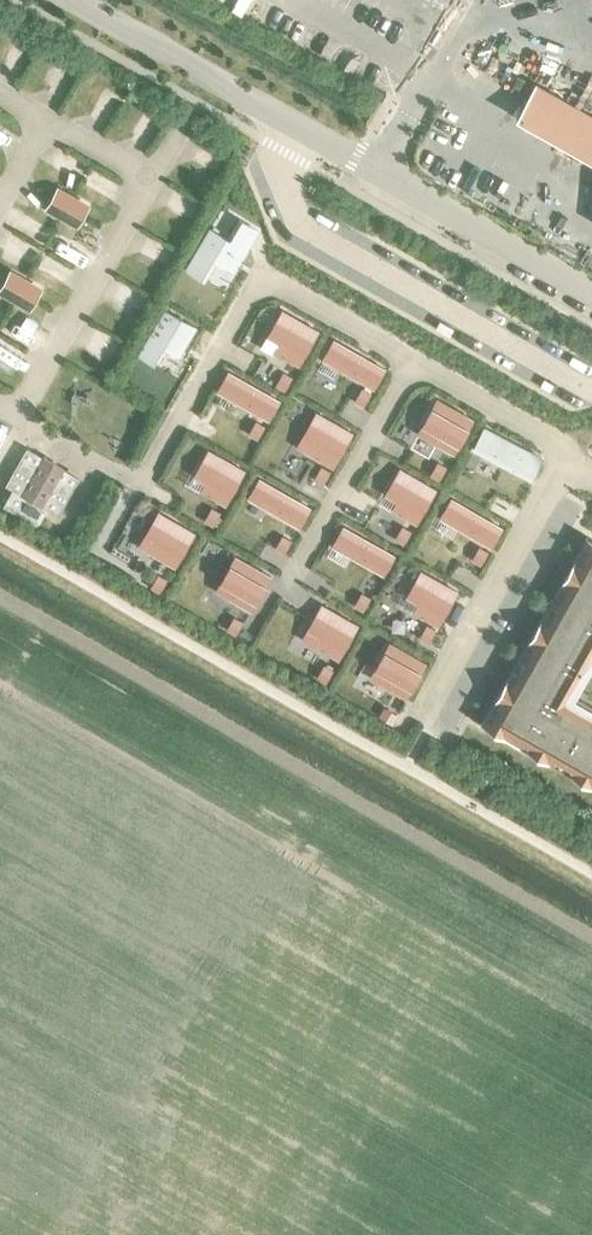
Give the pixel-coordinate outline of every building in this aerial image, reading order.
[(85,205),(59,190),(49,208),(75,223),(85,205)] [(38,288),(12,274),(2,291),(27,306),(38,288)] [(318,331),(282,311),(268,336),(280,343),(275,351),(299,365),(318,331)] [(323,359),(374,388),(385,369),(334,340),(323,359)] [(279,400),(228,372),(218,391),(269,420),(279,400)] [(292,377),(284,373),(276,385),(285,390),(292,377)] [(364,406),(371,393),(362,389),(355,401),(364,406)] [(473,419),(437,399),(422,425),(438,434),(433,442),(454,453),(473,419)] [(294,400),(287,413),(295,418),(302,405),(294,400)] [(352,433),(316,413),(302,438),(314,444),(309,453),(333,467),(352,433)] [(257,439),(265,426),(256,421),(249,434),(257,439)] [(57,514),(78,478),(27,448),(6,485),(12,489),(3,506),(37,525),(47,508),(57,514)] [(225,504),(244,470),(208,450),(194,476),(206,482),(201,491),(225,504)] [(446,467),(438,463),(431,475),(439,480),(446,467)] [(436,490),(400,469),(385,494),(397,501),(392,509),(416,523),(436,490)] [(259,479),(248,498),(299,527),(310,508),(259,479)] [(491,547),(502,528),(451,499),(440,518),(491,547)] [(213,526),(220,513),(212,508),(205,521),(213,526)] [(194,533),(158,512),(144,537),(156,544),(151,553),(175,567),(194,533)] [(404,544),(411,531),(403,526),(395,539),(404,544)] [(394,556),(343,527),(332,546),(383,575),(394,556)] [(275,549),(284,553),(291,541),(283,536),(275,549)] [(480,565),(488,552),(480,547),(472,560),(480,565)] [(534,754),(591,651),(591,548),(490,729),(534,754)] [(271,577),(235,556),(221,582),(236,591),(231,599),(252,611),(271,577)] [(438,625),(457,591),(421,571),(407,596),(419,603),(414,612),(438,625)] [(159,592),(167,580),(159,575),(151,587),(159,592)] [(355,606),(362,593),(353,588),(346,601),(355,606)] [(338,659),(358,625),(322,605),(307,630),(319,637),(314,645),(338,659)] [(227,630),(235,635),(243,622),(234,617),(227,630)] [(427,625),(420,638),(428,643),(436,630),(427,625)] [(386,685),(406,697),(426,663),(390,643),(375,668),(391,677),(386,685)] [(333,670),(324,665),(317,678),(326,683),(333,670)] [(384,708),(379,716),(392,723),(396,715),(384,708)] [(577,709),(569,724),(560,719),(539,757),(549,762),(554,753),(591,775),(591,717),(577,709)]
